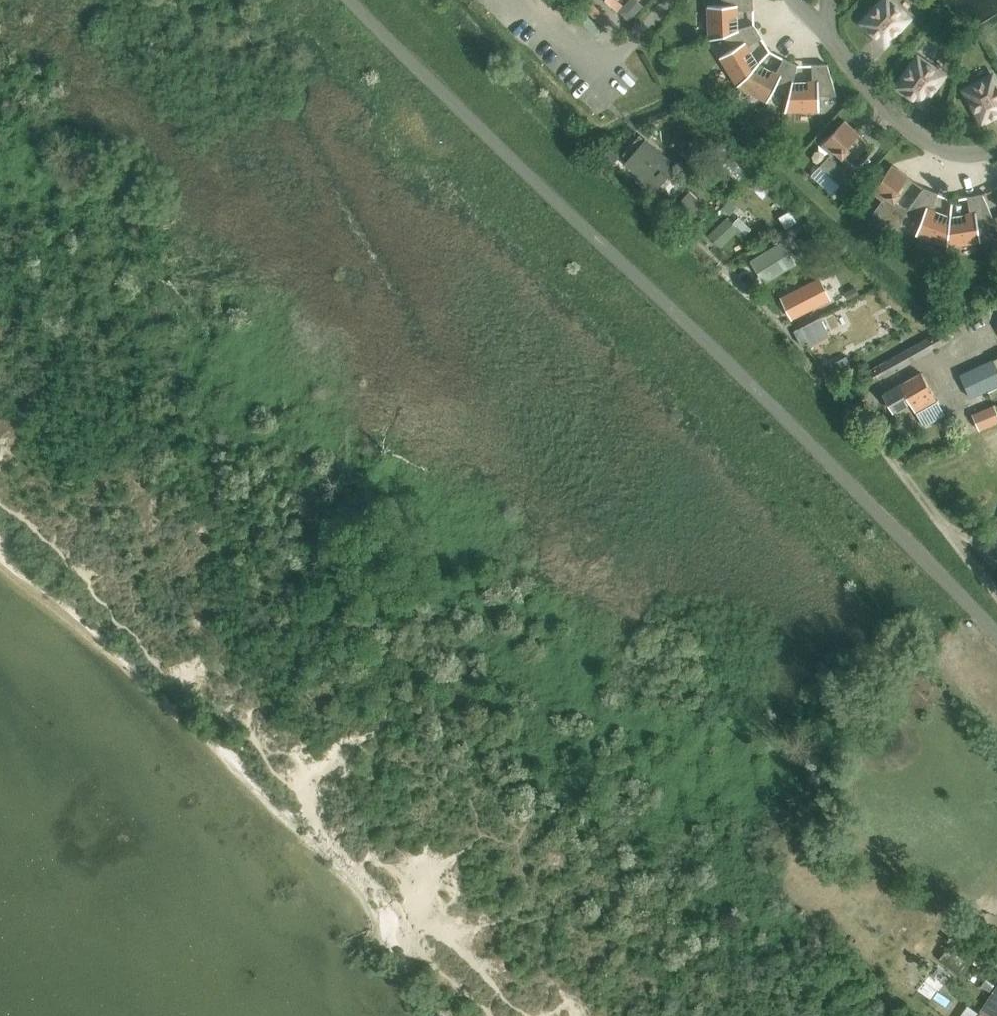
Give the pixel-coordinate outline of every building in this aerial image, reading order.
[(619,12),(630,23),(643,8),(635,0),(630,0),(619,12)] [(708,6),(709,40),(724,36),(731,34),(730,16),(734,16),(734,11),(754,10),(754,0),(722,0),(723,5),(708,6)] [(864,23),(885,42),(908,18),(888,0),(886,0),(864,23)] [(733,49),(720,57),(737,86),(738,86),(754,70),(744,55),(747,53),(744,50),(763,38),(755,25),(731,34),(724,36),(733,49)] [(754,70),(738,86),(768,102),(775,89),(789,96),(791,90),(797,65),(785,58),(774,77),(770,75),(768,79),(754,70)] [(919,59),(899,86),(923,103),(942,75),(919,59)] [(789,96),(785,112),(820,111),(820,96),(837,95),(828,64),(812,65),(812,86),(808,86),(808,90),(791,90),(789,96)] [(967,91),(983,120),(996,112),(996,87),(992,78),(967,91)] [(832,154),(820,166),(840,185),(850,175),(856,168),(845,157),(849,152),(847,149),(860,134),(845,121),(822,145),(832,154)] [(640,135),(623,155),(629,160),(626,163),(655,188),(675,166),(640,135)] [(892,165),(873,192),(883,199),(873,213),(896,229),(906,215),(909,211),(896,201),(900,195),(897,193),(908,177),(892,165)] [(840,185),(833,193),(841,200),(858,183),(850,175),(840,185)] [(909,211),(906,215),(921,221),(916,235),(947,246),(949,225),(933,218),(934,215),(930,214),(938,193),(925,188),(909,211)] [(689,192),(677,205),(683,211),(693,220),(705,207),(689,192)] [(949,225),(947,246),(948,247),(981,241),(979,227),(995,224),(993,220),(982,194),(967,197),(970,217),(966,218),(967,222),(949,225)] [(792,210),(781,217),(787,227),(798,220),(792,210)] [(727,217),(709,235),(717,243),(721,246),(736,232),(742,238),(751,229),(739,217),(733,222),(727,217)] [(764,263),(757,267),(765,281),(794,263),(781,241),(788,237),(783,229),(771,237),(776,246),(759,256),(764,263)] [(807,284),(781,297),(793,319),(832,299),(820,277),(815,279),(808,283),(807,284)] [(856,286),(845,292),(849,300),(860,294),(856,286)] [(821,317),(794,331),(802,346),(805,344),(828,332),(821,317)] [(943,330),(875,368),(879,376),(883,374),(885,377),(949,341),(943,330)] [(843,358),(836,361),(840,370),(847,366),(851,365),(847,356),(843,358)] [(960,375),(964,384),(971,398),(996,385),(996,365),(994,359),(960,375)] [(921,372),(884,394),(894,411),(911,402),(924,426),(945,414),(921,372)] [(973,415),(980,430),(996,422),(996,410),(995,404),(973,415)] [(979,1015),(996,1015),(996,990),(988,1003),(979,1015)]
